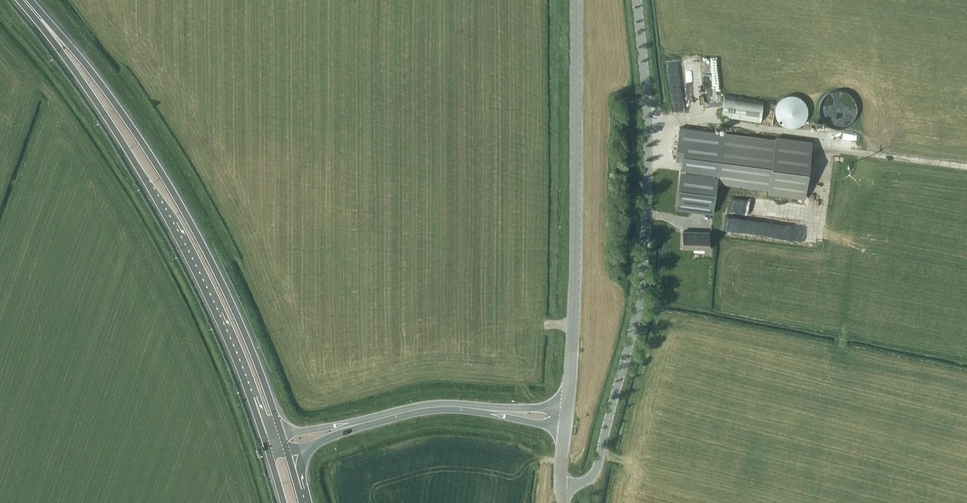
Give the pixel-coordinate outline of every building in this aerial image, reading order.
[(763,101),(724,95),(721,117),(760,123),(763,101)] [(778,124),(809,124),(809,96),(779,96),(778,124)] [(811,141),(775,137),(774,138),(679,127),(675,159),(682,160),(676,208),(713,213),(716,182),(768,188),(768,191),(805,196),(811,141)] [(739,215),(784,217),(785,202),(739,200),(739,215)] [(683,248),(709,249),(710,232),(684,231),(683,248)]
